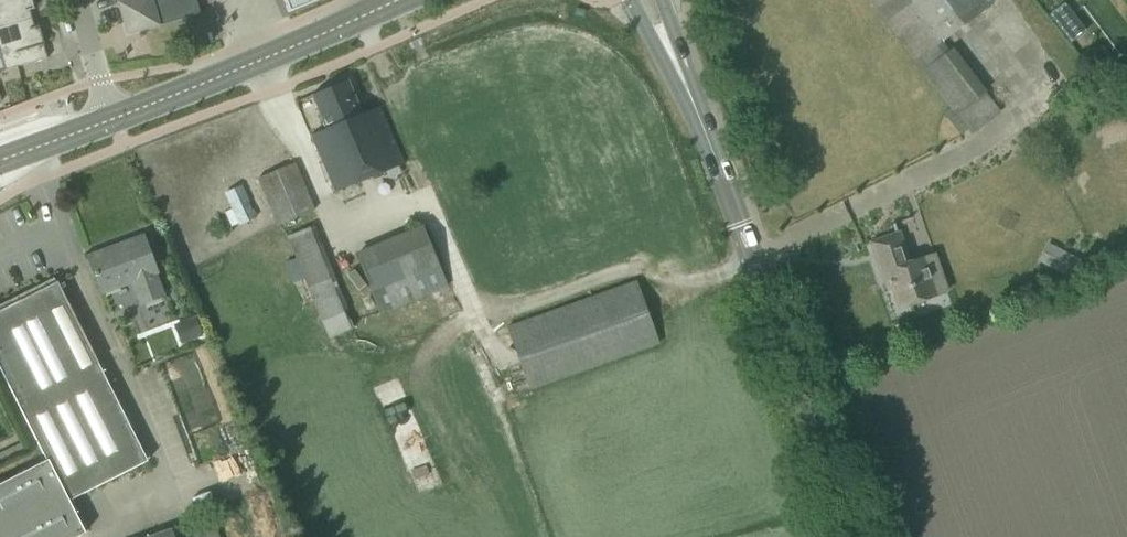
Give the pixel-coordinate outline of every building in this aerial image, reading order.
[(31,19),(31,18),(28,19),(26,11),(34,9),(32,0),(0,0),(0,27),(31,19)] [(122,19),(124,22),(140,31),(144,30),(201,14),(197,0),(117,0),(122,19)] [(287,13),(319,0),(282,0),(287,13)] [(917,62),(983,11),(974,0),(870,0),(917,62)] [(0,27),(0,51),(6,70),(48,58),(44,45),(44,44),(39,26),(31,28),(28,20),(31,19),(0,27)] [(924,72),(971,133),(1000,110),(953,49),(924,72)] [(326,129),(311,136),(334,193),(404,163),(380,106),(363,114),(348,80),(312,95),(326,129)] [(256,178),(277,226),(315,210),(295,162),(256,178)] [(224,193),(238,225),(257,216),(242,184),(224,193)] [(346,311),(348,310),(314,225),(286,236),(328,338),(353,327),(346,311)] [(354,253),(380,315),(448,286),(422,225),(354,253)] [(870,242),(884,282),(889,280),(899,309),(940,295),(926,256),(911,262),(900,232),(870,242)] [(89,257),(97,278),(103,294),(131,284),(139,306),(165,296),(143,237),(89,257)] [(1052,268),(1071,279),(1081,261),(1061,250),(1052,268)] [(0,311),(0,370),(46,460),(0,484),(0,536),(77,536),(85,533),(69,501),(148,461),(57,282),(37,292),(35,288),(15,298),(17,302),(0,311)] [(507,328),(529,390),(658,343),(636,282),(507,328)] [(196,318),(173,322),(177,343),(200,338),(196,318)] [(21,446),(1,456),(7,469),(27,459),(21,446)] [(170,528),(147,536),(173,536),(170,528)]
